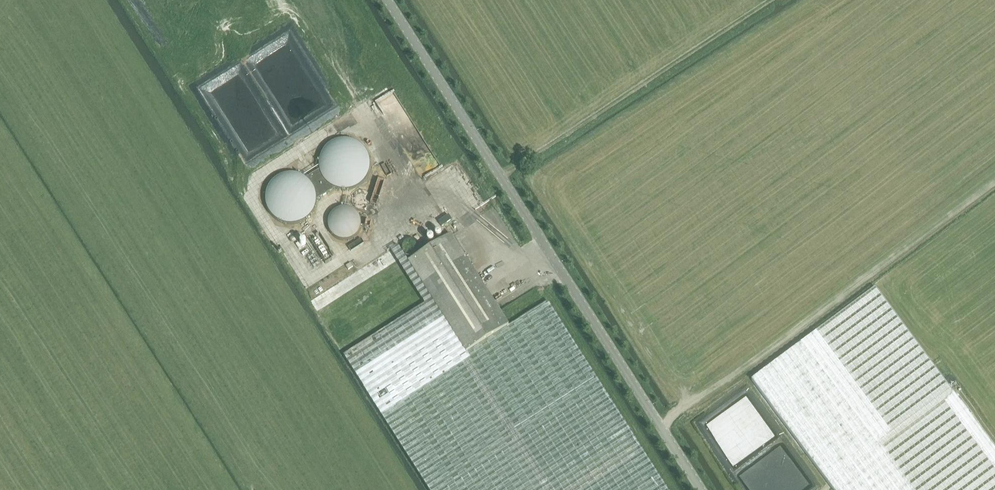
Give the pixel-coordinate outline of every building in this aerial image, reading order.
[(364,182),(367,177),(370,171),(370,165),(370,159),(368,153),(365,148),(360,144),(355,141),(349,139),(343,139),(337,140),(331,143),(326,147),(322,152),(320,158),(319,164),(319,170),(322,176),(325,181),(330,186),(335,189),(341,190),(348,190),(354,189),(359,186),(364,182)] [(316,194),(317,200),(335,189),(330,186),(325,181),(322,176),(319,170),(306,178),(311,183),(314,188),(316,194)] [(315,207),(317,200),(316,194),(314,188),(311,183),(306,178),(300,175),(294,174),(288,174),(281,175),(276,179),(271,183),(268,189),(266,195),(266,202),(267,208),(270,213),(274,218),(279,222),(285,224),(292,224),(298,223),(304,221),(309,217),(313,212),(315,207)] [(329,230),(332,235),(336,238),(341,240),(346,240),(351,239),(356,236),(359,232),(361,227),(361,222),(360,217),(357,213),(354,210),(349,208),(345,207),(340,208),(335,211),(331,214),(329,219),(328,225),(329,230)] [(300,226),(293,230),(296,237),(303,233),(300,226)] [(451,234),(408,261),(466,352),(509,325),(451,234)] [(408,261),(398,245),(310,302),(354,371),(430,489),(668,489),(547,301),(509,325),(466,352),(408,261)] [(524,254),(526,259),(540,253),(537,248),(524,254)] [(334,273),(357,263),(355,257),(332,268),(334,273)] [(834,489),(994,489),(994,449),(875,288),(752,380),(834,489)]
